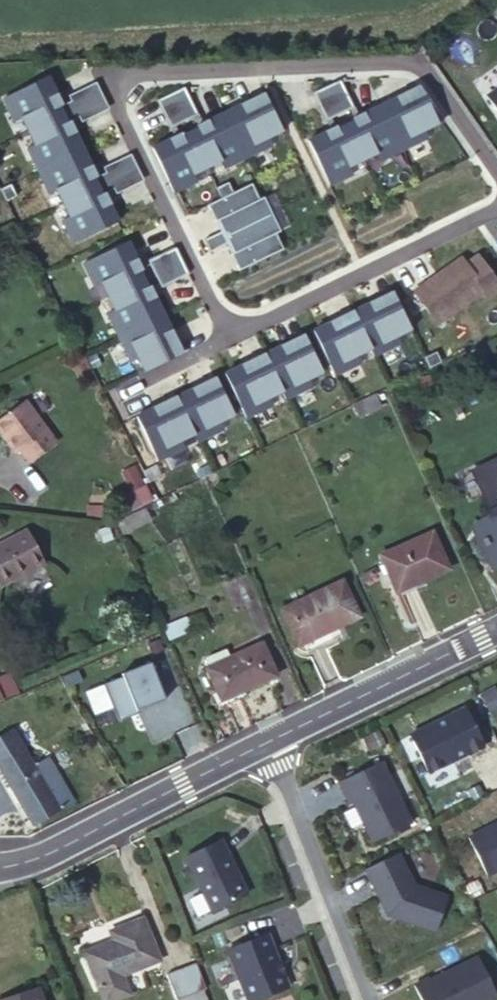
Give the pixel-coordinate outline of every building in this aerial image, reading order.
[(56,93),(47,74),(3,95),(14,119),(22,115),(36,143),(28,147),(50,191),(57,188),(70,214),(62,218),(74,241),(117,220),(109,203),(107,204),(101,192),(93,177),(87,165),(91,163),(74,129),(71,130),(66,120),(59,104),(54,94),(56,93)] [(341,78),(313,91),(326,118),(353,104),(341,78)] [(80,120),(107,107),(94,81),(67,94),(69,99),(59,104),(66,120),(77,115),(80,120)] [(184,86),(157,99),(170,126),(197,112),(184,86)] [(327,130),(308,139),(329,183),(352,172),(349,164),(377,151),(380,159),(428,136),(425,128),(439,121),(423,88),(399,99),(397,96),(363,112),(364,115),(328,133),(327,130)] [(486,95),(496,112),(496,88),(486,95)] [(170,137),(151,146),(172,190),(196,179),(192,171),(220,158),(224,165),(272,142),(268,135),(282,128),(267,94),(242,106),(241,102),(206,119),(208,122),(171,140),(170,137)] [(114,192),(141,179),(128,153),(101,166),(104,172),(93,177),(101,192),(111,187),(114,192)] [(282,247),(251,182),(233,190),(228,179),(215,186),(220,196),(206,203),(219,229),(203,236),(209,248),(224,241),(237,268),(282,247)] [(126,239),(82,260),(93,283),(101,279),(114,307),(107,311),(130,359),(137,355),(144,370),(178,354),(166,330),(169,328),(153,293),(150,295),(132,259),(135,257),(126,239)] [(173,245),(145,258),(158,285),(185,271),(173,245)] [(480,255),(467,263),(463,257),(415,289),(437,322),(484,291),(488,297),(496,292),(496,281),(480,255)] [(331,322),(314,330),(336,374),(362,362),(359,354),(371,348),(375,355),(402,342),(398,335),(412,328),(395,294),(372,305),(371,303),(354,311),(355,314),(333,325),(331,322)] [(243,364),(226,372),(247,417),(274,404),(270,396),(283,390),(286,398),(314,385),(310,377),(324,371),(307,336),(284,348),(282,345),(265,354),(267,356),(245,367),(243,364)] [(440,364),(429,370),(433,379),(444,374),(440,364)] [(154,407),(137,415),(159,460),(186,447),(182,439),(194,433),(198,441),(225,428),(221,420),(235,414),(218,379),(195,391),(194,388),(177,396),(178,399),(156,410),(154,407)] [(375,395),(354,405),(360,417),(380,407),(375,395)] [(0,420),(0,432),(14,452),(18,450),(27,463),(53,445),(25,404),(0,420)] [(119,496),(127,511),(154,496),(134,462),(119,471),(130,490),(119,496)] [(145,509),(118,522),(123,532),(150,520),(145,509)] [(476,524),(494,561),(496,560),(496,514),(476,524)] [(0,543),(0,586),(44,563),(27,529),(0,543)] [(431,532),(379,555),(395,591),(447,568),(431,532)] [(300,645),(304,643),(329,630),(358,616),(342,580),(282,609),(300,645)] [(329,630),(304,643),(308,651),(333,639),(329,630)] [(229,656),(207,666),(206,666),(221,700),(275,675),(261,641),(229,656)] [(203,657),(207,666),(229,656),(226,647),(203,657)] [(166,697),(150,660),(122,671),(123,674),(104,682),(119,719),(140,711),(139,708),(166,697)] [(19,690),(9,668),(0,672),(0,698),(19,690)] [(481,695),(489,712),(496,708),(496,696),(493,689),(481,695)] [(463,706),(409,734),(427,771),(444,763),(443,761),(451,757),(452,759),(482,745),(463,706)] [(9,725),(11,729),(22,747),(34,740),(22,718),(9,725)] [(11,729),(9,725),(7,722),(0,726),(0,735),(11,729)] [(0,735),(0,766),(11,784),(22,803),(33,822),(57,809),(32,766),(22,747),(11,729),(0,735)] [(47,757),(32,766),(57,809),(70,801),(47,757)] [(380,760),(338,780),(345,795),(349,794),(352,800),(371,841),(410,823),(380,760)] [(22,803),(11,784),(4,788),(15,806),(22,803)] [(467,836),(485,874),(496,868),(496,821),(467,836)] [(220,838),(183,856),(210,910),(246,892),(220,838)] [(396,852),(364,868),(386,913),(392,910),(399,913),(398,917),(434,930),(446,896),(412,884),(396,852)] [(476,877),(459,885),(466,899),(483,891),(476,877)] [(114,941),(85,952),(97,983),(158,960),(142,920),(111,932),(114,941)] [(226,948),(247,999),(252,999),(287,986),(266,933),(226,948)] [(413,984),(421,999),(490,999),(496,997),(477,956),(452,968),(453,970),(447,973),(446,970),(429,979),(427,977),(413,984)] [(166,974),(176,999),(177,999),(204,989),(194,964),(166,974)] [(0,998),(0,999),(41,999),(37,987),(0,998)]
